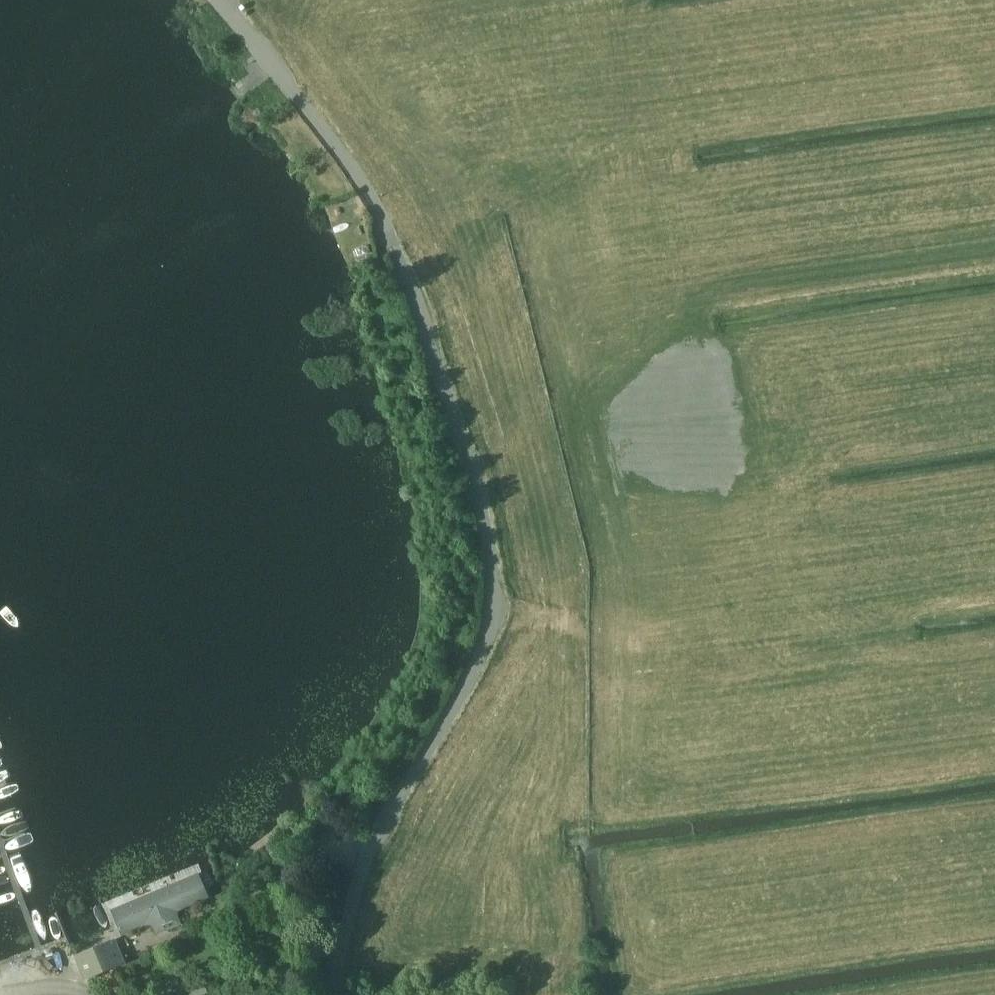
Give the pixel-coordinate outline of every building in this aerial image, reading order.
[(151,921),(157,935),(180,925),(175,913),(175,912),(175,911),(206,897),(197,876),(113,911),(122,933),(151,921)] [(84,978),(121,963),(112,941),(75,956),(84,978)]
